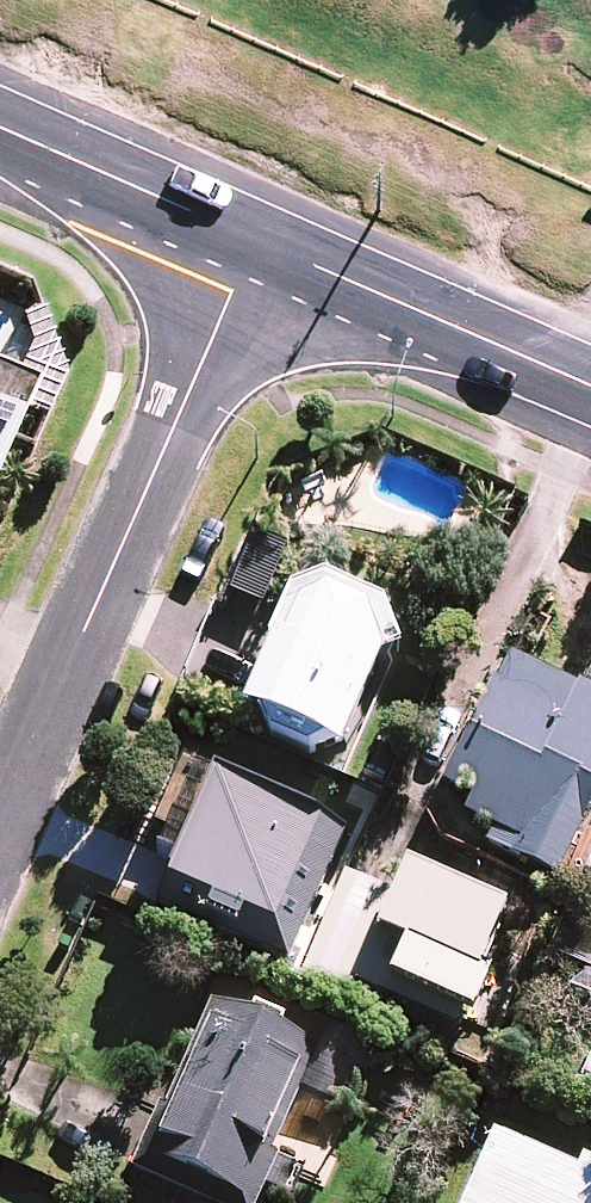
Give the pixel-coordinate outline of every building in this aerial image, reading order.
[(21,388),(0,379),(0,434),(21,388)] [(282,561),(251,547),(231,593),(262,607),(282,561)] [(395,633),(389,612),(324,583),(300,591),(246,714),(341,756),(395,633)] [(470,805),(464,817),(494,831),(487,846),(558,878),(590,805),(590,697),(506,659),(445,793),(470,805)] [(332,775),(321,800),(372,822),(383,798),(332,775)] [(347,832),(215,776),(160,907),(292,962),(347,832)] [(410,855),(394,892),(342,869),(298,971),(349,994),(354,983),(456,1028),(512,900),(410,855)] [(564,917),(551,953),(590,968),(590,927),(564,917)] [(206,1000),(135,1168),(218,1202),(249,1202),(315,1045),(206,1000)] [(495,1141),(468,1202),(590,1202),(590,1169),(580,1165),(575,1176),(495,1141)]
